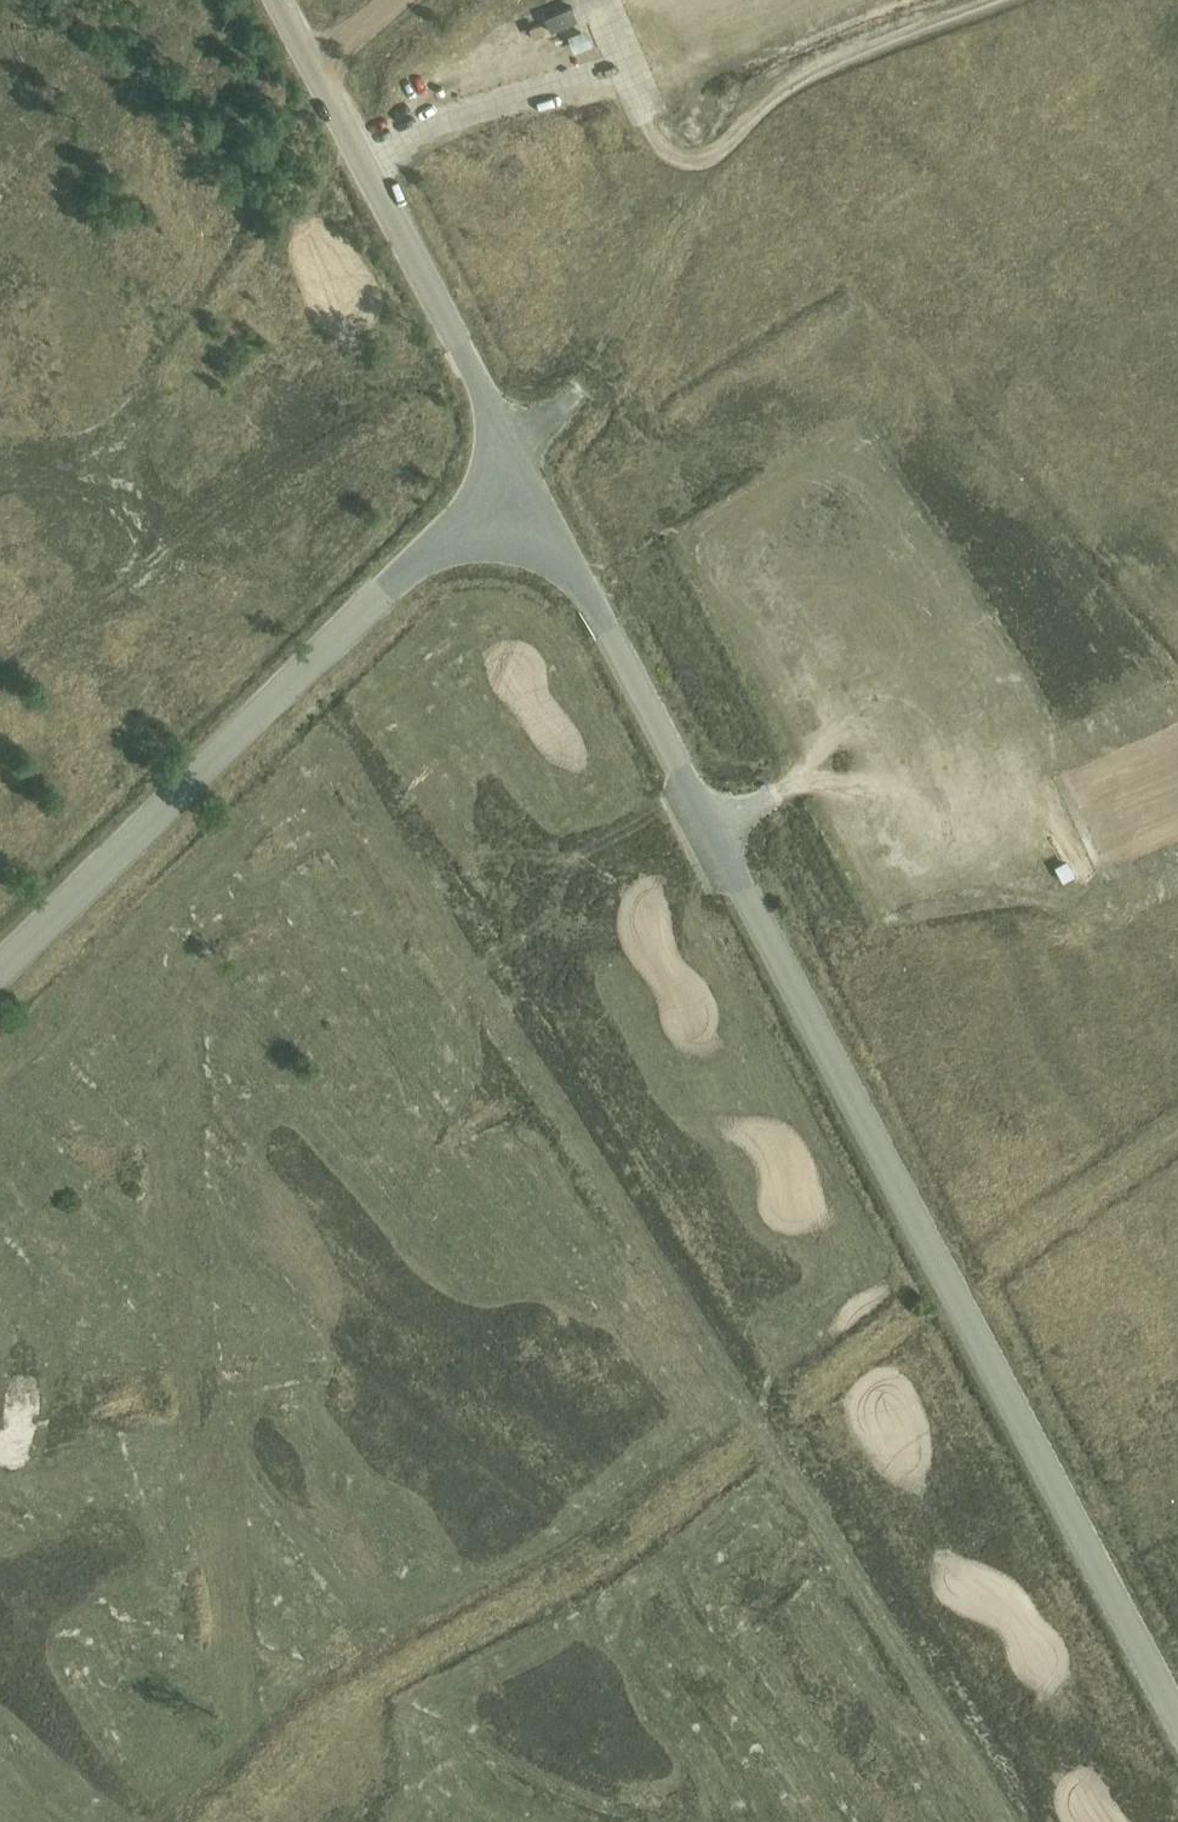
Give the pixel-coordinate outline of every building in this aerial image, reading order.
[(570,1),(543,10),(547,25),(575,16),(570,1)] [(569,48),(589,41),(583,25),(564,32),(569,48)]
